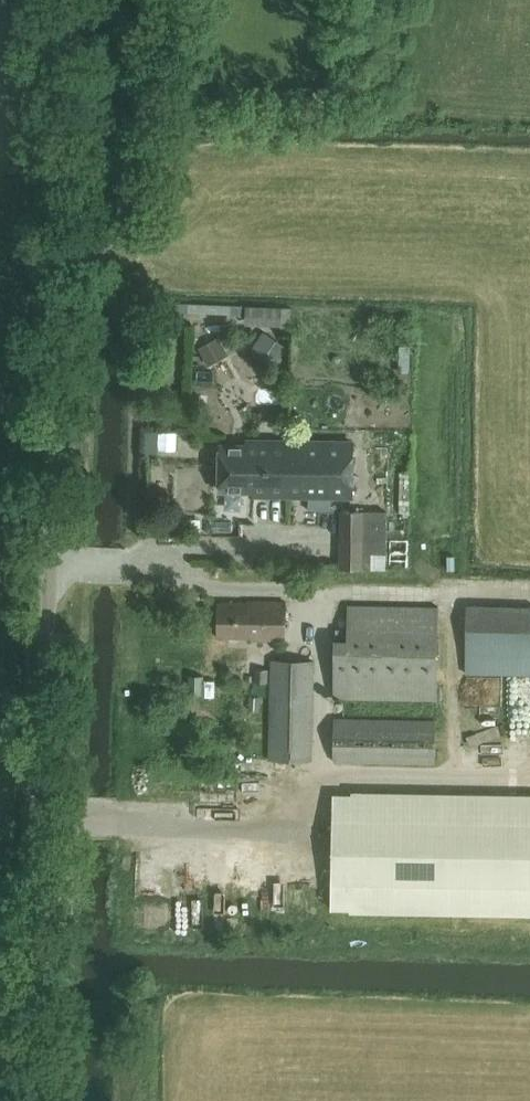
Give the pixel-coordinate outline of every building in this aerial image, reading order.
[(246,305),(245,325),(282,326),(282,307),(246,305)] [(214,360),(232,352),(224,334),(206,342),(214,360)] [(354,445),(248,442),(248,447),(221,446),(220,491),(255,492),(255,497),(289,498),(290,491),(305,492),(305,498),(352,500),(354,445)] [(401,513),(409,513),(410,472),(401,472),(401,513)] [(385,568),(387,512),(342,511),(340,567),(385,568)] [(251,639),(285,640),(286,602),(248,601),(248,603),(218,602),(217,637),(251,637),(251,639)] [(467,603),(465,673),(529,674),(529,605),(467,603)] [(349,604),(348,629),(335,629),(333,697),(436,699),(438,606),(349,604)] [(269,759),(312,760),(314,660),(272,659),(269,759)] [(219,694),(219,677),(199,677),(199,694),(219,694)] [(435,764),(436,719),(334,717),(333,761),(435,764)] [(331,908),(457,910),(457,913),(529,914),(529,795),(442,793),(442,796),(333,794),(331,908)] [(146,885),(147,897),(166,896),(166,884),(146,885)]
